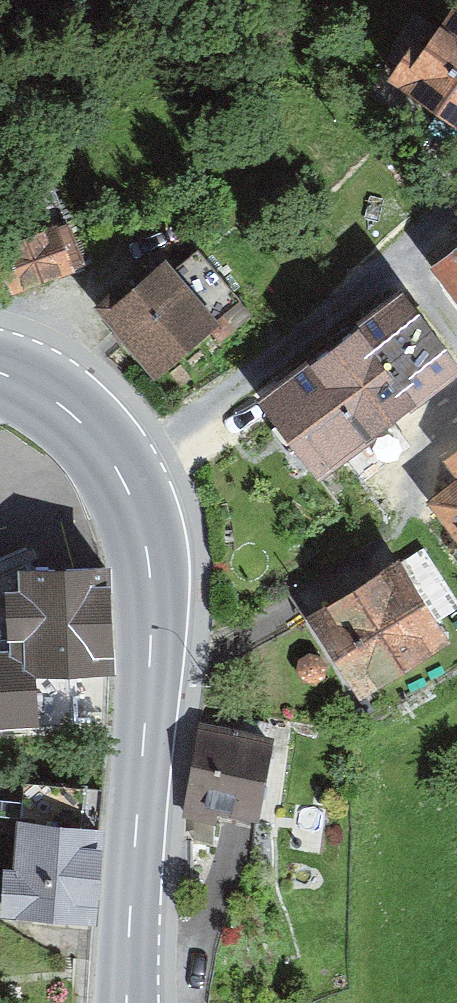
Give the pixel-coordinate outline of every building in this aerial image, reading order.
[(439,6),(396,77),(456,114),(456,16),(439,6)] [(13,293),(86,265),(71,225),(0,252),(0,259),(13,293)] [(423,262),(456,307),(456,237),(423,262)] [(110,295),(95,307),(118,334),(155,378),(217,327),(164,264),(117,304),(110,295)] [(451,364),(395,294),(267,395),(323,466),(451,364)] [(444,491),(456,510),(456,482),(444,491)] [(449,634),(404,564),(313,621),(357,692),(449,634)] [(118,680),(115,567),(16,569),(19,683),(118,680)] [(272,820),(287,740),(228,729),(213,808),(272,820)] [(93,926),(101,832),(23,825),(19,873),(5,872),(1,918),(93,926)]
